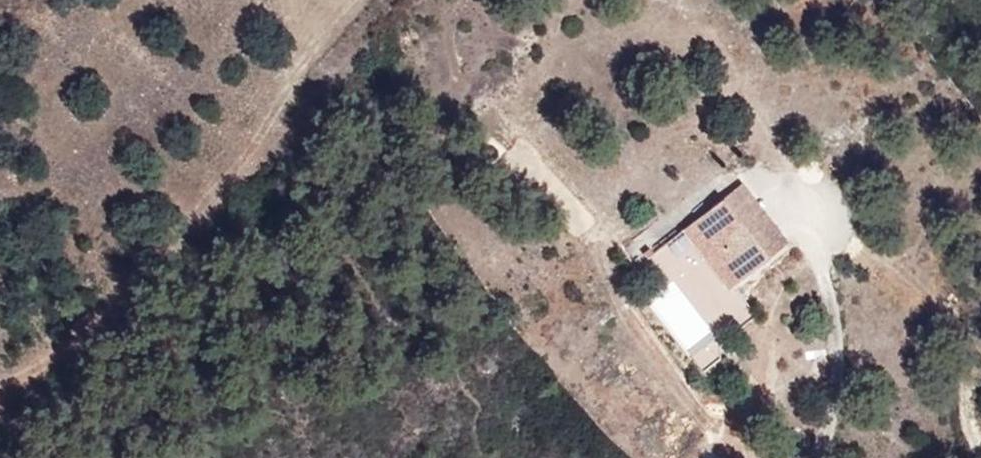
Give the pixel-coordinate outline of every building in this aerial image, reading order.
[(791,244),(741,180),(670,227),(725,294),(791,244)] [(674,278),(647,295),(695,369),(722,351),(674,278)]
